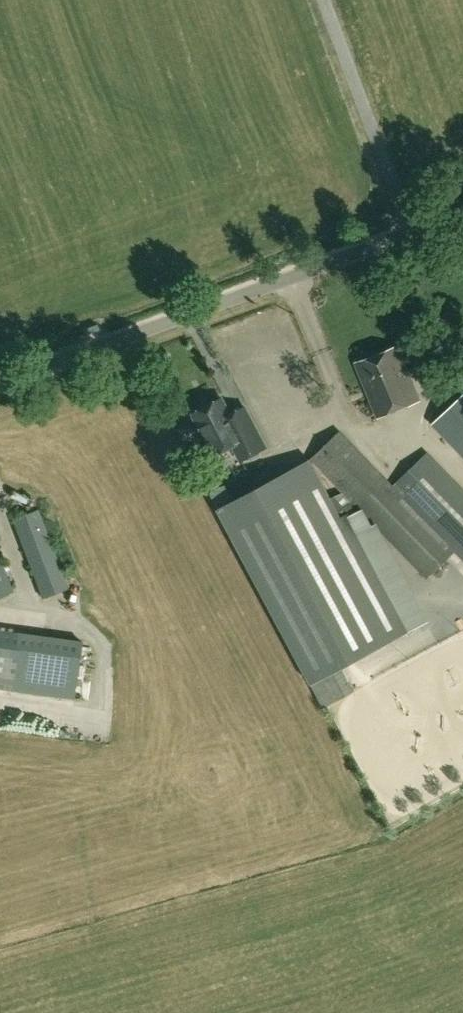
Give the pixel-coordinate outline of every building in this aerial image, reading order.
[(357,363),(378,417),(420,400),(399,346),(357,363)] [(462,452),(462,382),(459,377),(437,398),(452,414),(439,426),(462,452)] [(251,423),(239,430),(222,398),(193,413),(215,453),(233,444),(242,460),(266,447),(244,407),(243,407),(251,423)] [(450,555),(397,500),(400,498),(453,553),(455,551),(462,560),(462,488),(429,453),(394,486),(340,432),(315,458),(428,577),(450,555)] [(342,517),(311,460),(220,509),(314,683),(412,630),(349,513),(342,517)] [(68,587),(40,512),(15,521),(43,596),(68,587)] [(15,590),(0,551),(0,595),(15,590)] [(9,681),(16,632),(0,630),(0,680),(9,681)]
